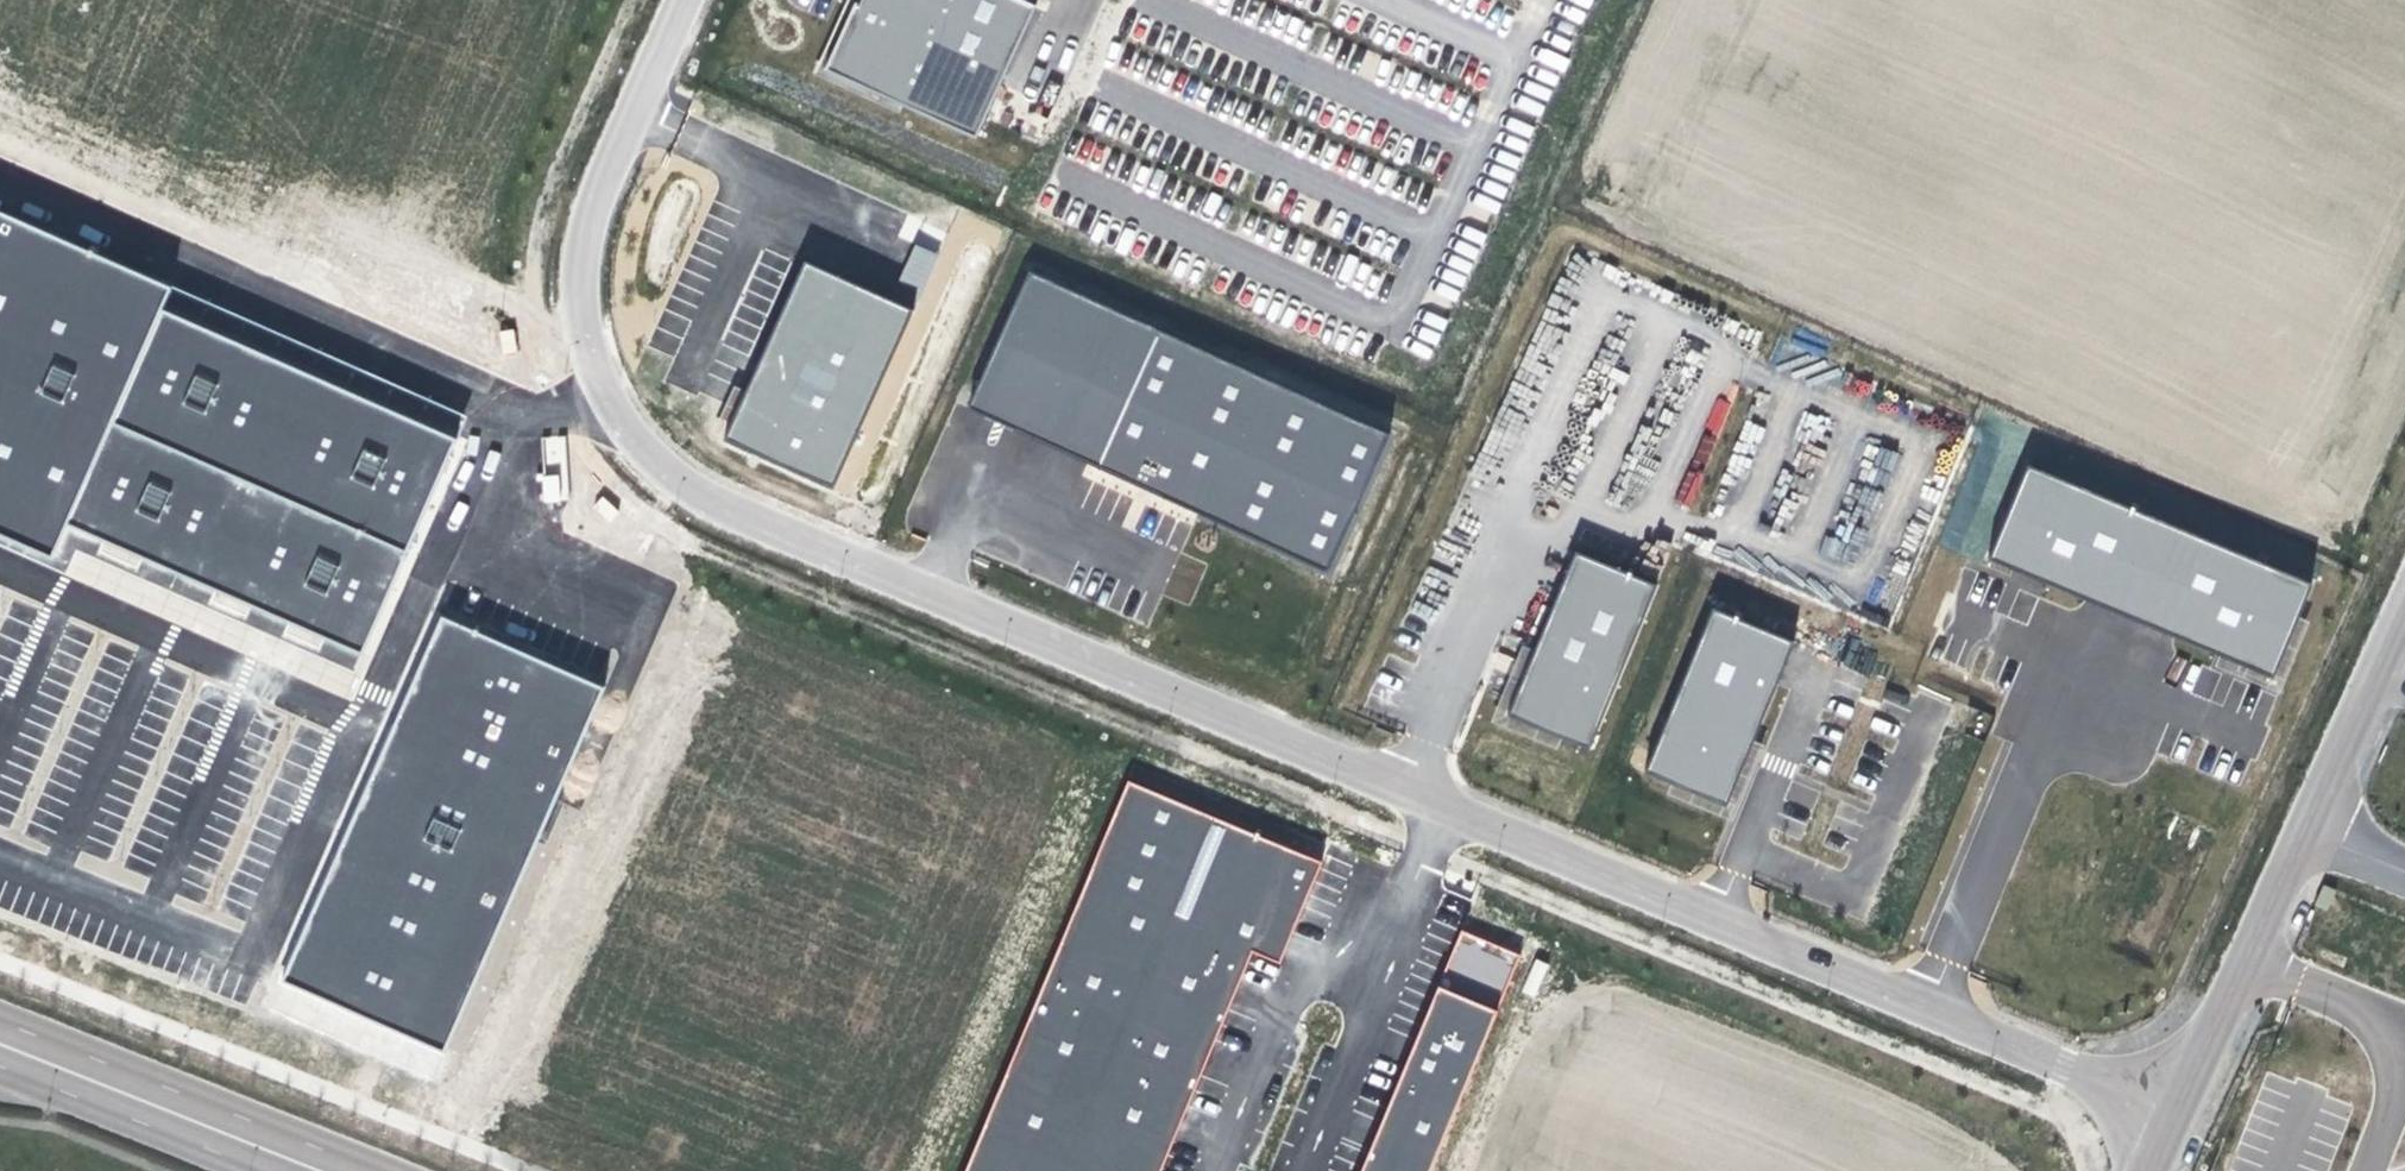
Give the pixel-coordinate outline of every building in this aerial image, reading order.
[(231,0),(6,0),(0,12),(0,97),(359,261),(436,94),(231,0)] [(827,68),(979,136),(1041,0),(858,0),(843,32),(827,68)] [(0,213),(0,533),(56,557),(71,524),(116,422),(165,309),(174,288),(0,213)] [(913,244),(898,283),(922,292),(937,253),(913,244)] [(915,309),(806,261),(726,442),(835,490),(915,309)] [(1217,521),(1327,570),(1388,432),(1029,273),(968,410),(1217,521)] [(409,552),(458,437),(165,309),(116,422),(409,552)] [(409,552),(116,422),(71,524),(362,651),(409,552)] [(2098,603),(2270,674),(2308,583),(2030,468),(1992,559),(2098,603)] [(1571,576),(1513,716),(1591,747),(1657,587),(1579,555),(1571,576)] [(1710,610),(1647,771),(1690,788),(1731,804),(1778,685),(1795,644),(1710,610)] [(601,687),(444,620),(400,723),(288,982),(444,1049),(601,687)] [(1119,782),(962,1170),(1157,1170),(1251,943),(1285,963),(1317,858),(1119,782)] [(1459,932),(1358,1170),(1427,1170),(1519,952),(1459,932)]
